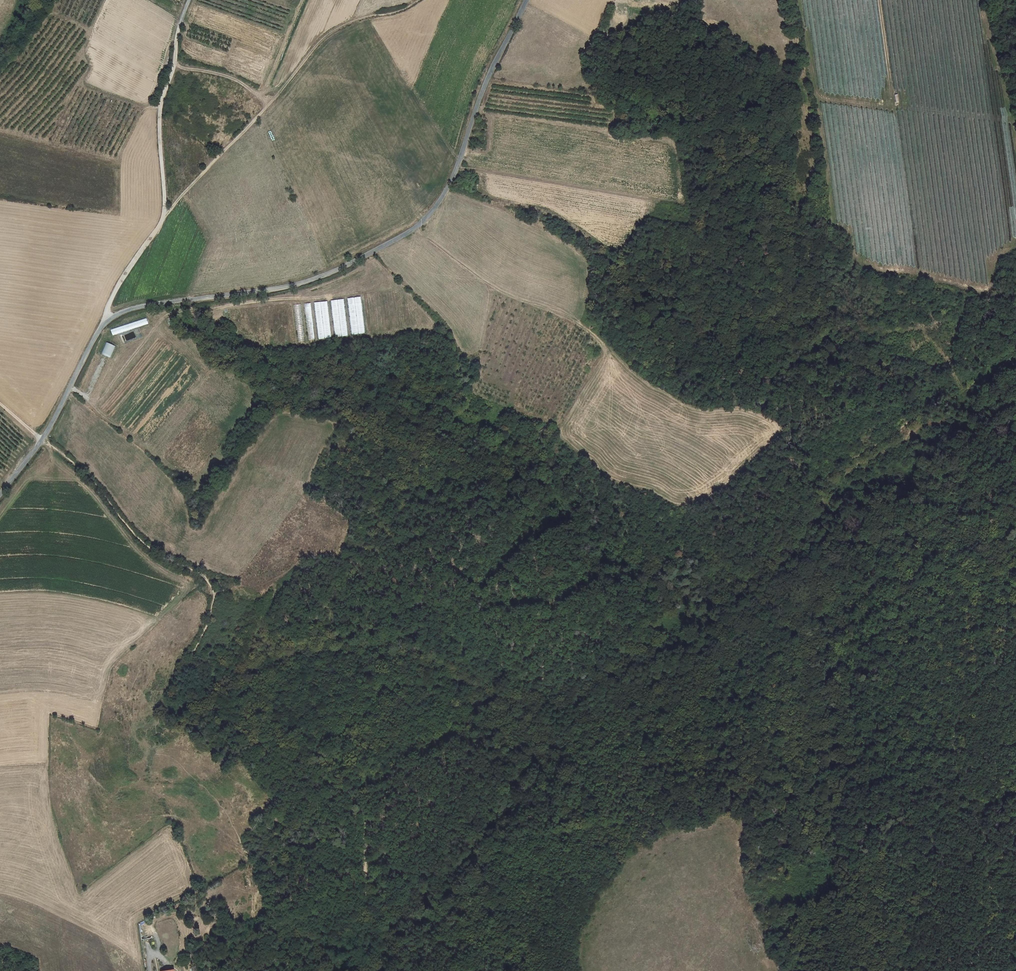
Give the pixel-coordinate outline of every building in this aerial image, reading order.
[(348,297),(351,335),(364,334),(361,296),(348,297)] [(344,298),(331,300),(334,337),(347,336),(344,298)] [(318,339),(330,338),(327,301),(311,302),(311,306),(315,306),(318,339)] [(314,339),(311,303),(305,303),(307,340),(314,339)] [(304,341),(301,304),(294,304),(297,341),(304,341)] [(105,342),(101,354),(111,357),(115,345),(105,342)]
